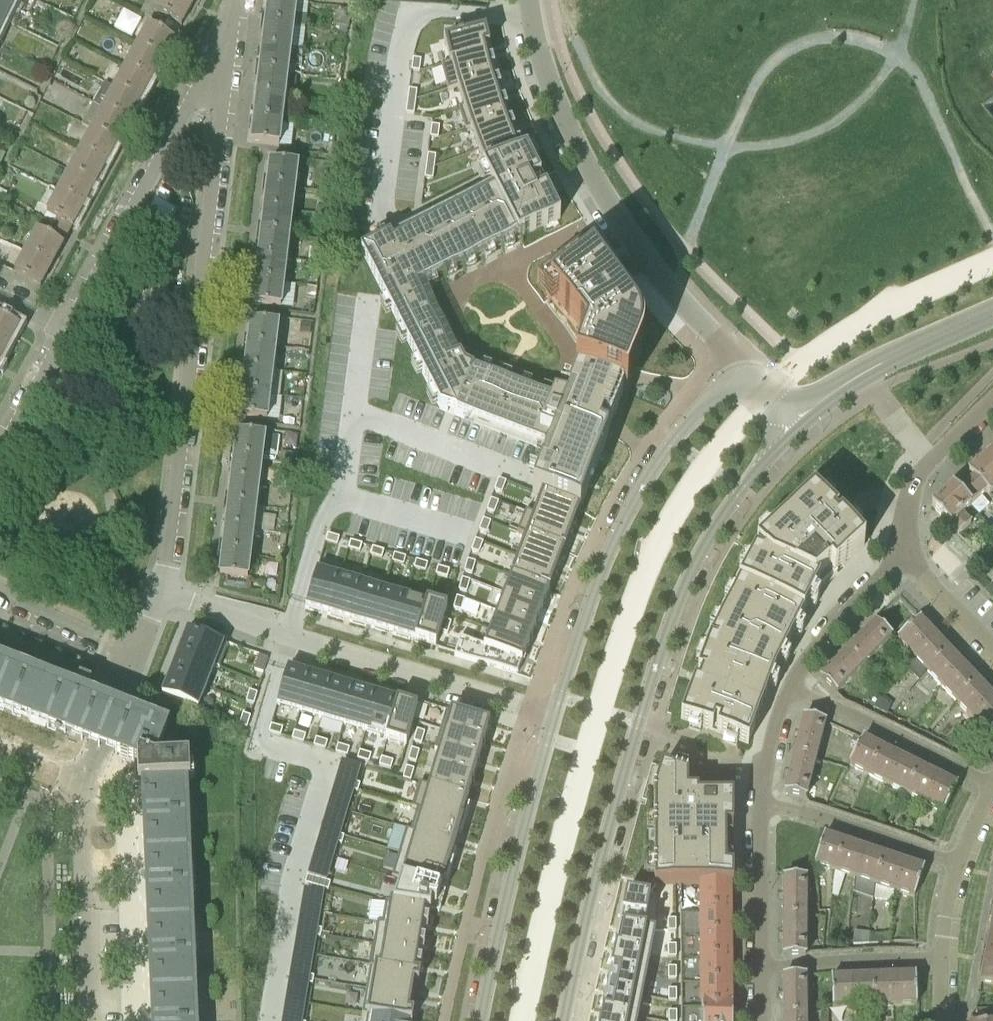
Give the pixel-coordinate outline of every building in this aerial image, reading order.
[(16,3),(10,0),(0,0),(0,20),(6,23),(16,3)] [(189,13),(193,6),(182,0),(161,0),(155,12),(167,19),(181,27),(189,13)] [(295,28),(297,3),(271,0),(268,0),(266,25),(295,28)] [(163,61),(168,51),(175,40),(148,25),(136,47),(163,61)] [(263,47),(292,50),(295,28),(266,25),(263,47)] [(399,30),(375,27),(365,127),(390,130),(399,30)] [(458,39),(444,43),(445,44),(450,65),(491,54),(490,53),(485,33),(485,32),(463,38),(463,37),(458,38),(458,39)] [(151,84),(157,72),(163,61),(136,47),(124,69),(151,84)] [(260,72),(289,75),(292,50),(263,47),(260,72)] [(491,54),(450,65),(450,66),(452,65),(457,87),(496,75),(496,74),(491,55),(491,54)] [(413,59),(412,71),(420,72),(421,61),(414,59),(413,59)] [(140,104),(146,92),(151,84),(124,69),(113,90),(140,104)] [(257,95),(286,98),(289,75),(260,72),(257,95)] [(496,75),(457,87),(464,108),(503,95),(502,94),(496,76),(496,75)] [(129,124),(135,114),(140,104),(113,90),(102,110),(129,124)] [(409,90),(408,102),(416,103),(416,101),(417,92),(409,90)] [(254,118),(283,121),(286,98),(257,95),(254,118)] [(503,95),(464,108),(470,128),(509,116),(509,115),(503,97),(503,95)] [(408,102),(406,114),(414,115),(416,103),(408,102)] [(117,147),(124,133),(129,124),(102,110),(90,132),(117,147)] [(470,128),(479,151),(517,136),(517,135),(510,117),(509,116),(470,128)] [(252,143),(281,146),(283,121),(254,118),(252,143)] [(432,126),(430,138),(438,139),(440,127),(432,126)] [(107,166),(112,155),(117,147),(90,132),(79,152),(107,166)] [(517,136),(479,151),(486,170),(483,171),(483,172),(527,155),(527,154),(525,155),(524,155),(517,137),(517,136)] [(95,187),(102,175),(107,166),(79,152),(68,172),(95,187)] [(411,268),(406,270),(406,271),(411,268),(421,287),(421,288),(423,287),(461,267),(480,258),(517,239),(518,241),(519,240),(524,238),(524,237),(530,234),(531,235),(536,232),(536,231),(542,228),(548,226),(548,225),(554,222),(559,220),(560,219),(559,218),(559,217),(558,217),(556,213),(557,213),(556,212),(553,205),(552,204),(549,198),(548,195),(547,193),(546,192),(542,194),(537,184),(541,182),(540,182),(541,181),(540,180),(539,179),(538,176),(534,170),(535,170),(534,168),(534,169),(534,168),(531,162),(530,161),(528,157),(528,156),(527,155),(483,172),(484,173),(484,174),(495,195),(505,214),(501,216),(488,222),(487,223),(486,224),(469,232),(468,233),(467,233),(458,238),(450,242),(449,243),(448,243),(430,252),(429,253),(420,257),(411,262),(411,260),(408,262),(409,263),(411,268)] [(428,155),(427,167),(434,168),(436,156),(428,155)] [(267,187),(296,190),(299,165),(270,161),(267,187)] [(427,167),(425,179),(433,180),(434,168),(427,167)] [(85,207),(90,197),(95,187),(68,172),(57,192),(85,207)] [(264,210),(293,214),(296,190),(267,187),(264,210)] [(73,228),(79,217),(85,207),(57,192),(46,213),(57,219),(73,228)] [(262,234),(291,238),(293,214),(264,210),(262,234)] [(73,228),(57,219),(48,236),(64,245),(73,228)] [(52,268),(59,255),(64,245),(48,236),(38,231),(26,253),(52,268)] [(259,256),(288,260),(291,238),(262,234),(259,256)] [(578,251),(537,282),(538,283),(548,297),(550,299),(547,301),(548,303),(549,303),(551,301),(563,318),(564,319),(568,324),(568,325),(576,336),(579,339),(579,340),(583,345),(585,348),(584,351),(583,354),(582,357),(581,360),(576,373),(573,372),(572,373),(624,392),(631,373),(632,370),(637,357),(638,356),(638,355),(638,354),(638,353),(639,353),(639,352),(639,351),(639,350),(639,349),(639,348),(640,348),(640,347),(640,346),(640,345),(640,344),(640,343),(640,342),(639,342),(639,341),(639,340),(639,339),(639,338),(639,337),(639,336),(638,336),(638,335),(638,334),(638,333),(637,333),(637,332),(637,331),(636,331),(636,330),(636,329),(631,322),(618,305),(579,253),(578,251)] [(41,288),(47,278),(52,268),(26,253),(15,274),(41,288)] [(256,280),(285,283),(288,260),(259,256),(256,280)] [(253,304),(282,308),(285,283),(256,280),(253,304)] [(14,337),(20,327),(0,316),(0,340),(10,345),(14,337)] [(248,346),(277,350),(280,324),(251,321),(248,346)] [(2,358),(10,345),(0,340),(0,363),(2,358)] [(245,369),(274,372),(277,350),(248,346),(245,369)] [(243,391),(271,395),(274,372),(245,369),(243,391)] [(474,370),(456,416),(457,416),(466,420),(475,423),(477,424),(484,427),(494,430),(497,432),(503,434),(512,437),(517,439),(521,441),(530,444),(537,447),(539,448),(540,448),(549,451),(542,470),(541,470),(541,472),(533,492),(580,510),(581,509),(588,490),(598,464),(607,439),(608,437),(607,437),(608,434),(609,431),(604,423),(607,414),(614,417),(616,413),(624,393),(624,392),(572,373),(572,374),(576,375),(568,395),(565,404),(555,401),(535,393),(495,378),(474,370)] [(241,403),(240,416),(268,420),(271,395),(243,391),(242,395),(242,399),(241,403)] [(235,453),(235,458),(263,462),(264,459),(277,461),(280,437),(267,436),(238,432),(236,445),(236,449),(235,453)] [(992,493),(992,463),(987,457),(969,473),(974,479),(987,493),(990,496),(992,493)] [(232,482),(260,485),(263,462),(235,458),(232,482)] [(499,479),(494,491),(502,493),(506,482),(499,479)] [(958,536),(972,524),(964,515),(987,493),(974,479),(959,493),(953,487),(932,508),(958,536)] [(229,504),(258,507),(260,485),(232,482),(229,504)] [(533,492),(532,493),(542,496),(534,516),(573,530),(580,511),(580,510),(533,492)] [(814,494),(756,548),(764,555),(762,557),(755,553),(711,640),(710,640),(681,720),(749,745),(775,673),(819,585),(815,584),(830,570),(834,575),(864,548),(814,494)] [(491,499),(487,510),(494,513),(499,502),(491,499)] [(226,529),(255,532),(255,530),(261,531),(264,510),(258,509),(258,507),(229,504),(226,529)] [(534,516),(527,536),(565,550),(573,530),(534,516)] [(483,519),(479,531),(487,533),(491,522),(483,519)] [(223,553),(252,556),(255,532),(226,529),(223,553)] [(326,542),(337,546),(340,538),(328,535),(326,542)] [(527,536),(519,556),(557,571),(565,550),(527,536)] [(476,540),(471,551),(479,554),(483,542),(476,540)] [(351,541),(349,549),(360,552),(362,545),(351,541)] [(373,548),(370,556),(382,559),(384,551),(373,548)] [(220,575),(249,579),(252,556),(223,553),(220,575)] [(394,554),(392,562),(404,565),(406,558),(394,554)] [(519,556),(511,576),(515,578),(518,571),(552,584),(557,571),(519,556)] [(416,561),(414,568),(426,572),(428,564),(416,561)] [(468,561),(465,572),(472,574),(475,563),(468,561)] [(497,589),(506,569),(489,563),(481,582),(497,589)] [(318,566),(306,609),(323,614),(323,613),(328,614),(329,614),(341,573),(318,566)] [(438,567),(436,575),(448,578),(450,570),(438,567)] [(511,589),(550,603),(557,585),(552,584),(518,571),(511,589)] [(328,614),(328,616),(344,621),(345,619),(350,621),(351,621),(363,579),(341,573),(329,614),(328,614)] [(350,621),(349,622),(366,627),(367,625),(372,627),(373,627),(384,590),(385,590),(386,586),(363,579),(351,621),(350,621)] [(462,579),(459,589),(466,592),(470,581),(462,579)] [(550,603),(511,589),(504,607),(543,621),(550,603)] [(372,627),(371,629),(379,631),(388,634),(389,632),(394,634),(395,634),(406,597),(385,590),(384,590),(373,627),(372,627)] [(394,634),(393,635),(410,640),(411,638),(416,640),(427,603),(426,603),(406,597),(395,634),(394,634)] [(457,597),(453,608),(454,608),(461,610),(464,599),(457,597)] [(427,603),(416,640),(436,646),(440,631),(444,621),(447,607),(427,601),(426,603),(427,603)] [(543,621),(504,607),(498,626),(536,640),(543,621)] [(898,641),(912,656),(934,636),(920,620),(898,641)] [(444,621),(440,631),(448,633),(451,623),(444,621)] [(181,646),(217,660),(226,637),(189,623),(181,646)] [(848,651),(865,667),(893,639),(876,623),(848,651)] [(536,640),(498,626),(491,642),(467,633),(461,653),(525,671),(536,640)] [(906,666),(919,679),(949,651),(934,636),(912,656),(914,658),(906,666)] [(181,646),(172,667),(209,681),(217,660),(181,646)] [(820,679),(837,696),(865,667),(848,651),(820,679)] [(935,694),(942,687),(963,666),(949,651),(919,679),(920,681),(922,680),(935,694)] [(268,658),(259,655),(255,670),(264,673),(268,658)] [(14,713),(30,672),(0,661),(0,707),(14,713)] [(285,701),(304,706),(314,672),(295,666),(285,701)] [(942,687),(956,702),(978,681),(963,666),(942,687)] [(172,667),(164,690),(201,704),(209,681),(172,667)] [(30,672),(14,713),(100,746),(139,761),(155,760),(169,727),(117,706),(87,695),(92,682),(81,677),(76,690),(30,672)] [(314,672),(304,706),(322,712),(331,683),(332,677),(314,672)] [(956,702),(970,717),(992,697),(978,681),(956,702)] [(331,683),(322,712),(320,718),(339,723),(349,689),(331,683)] [(349,689),(339,723),(362,730),(372,695),(349,689)] [(246,703),(254,705),(257,693),(249,691),(246,703)] [(385,737),(395,702),(372,695),(362,730),(385,737)] [(984,732),(985,733),(992,725),(992,697),(970,717),(984,732)] [(413,708),(395,702),(385,737),(403,742),(410,719),(413,708)] [(172,710),(163,706),(159,715),(168,719),(172,710)] [(426,709),(418,707),(415,718),(421,720),(422,720),(426,709)] [(239,726),(246,728),(247,728),(250,716),(243,714),(239,726)] [(460,715),(459,721),(453,740),(488,750),(495,726),(460,715)] [(817,761),(819,752),(827,723),(804,717),(795,755),(817,761)] [(271,725),(269,733),(281,736),(283,729),(271,725)] [(417,730),(414,742),(422,744),(425,733),(417,730)] [(294,732),(292,740),(304,743),(306,736),(294,732)] [(316,739),(314,746),(325,750),(328,742),(316,739)] [(849,766),(870,776),(883,749),(863,739),(849,766)] [(453,740),(448,758),(483,768),(488,750),(453,740)] [(338,745),(336,752),(336,753),(347,756),(349,752),(350,749),(338,745)] [(412,749),(411,752),(409,760),(416,763),(419,752),(420,751),(412,749)] [(883,783),(887,785),(900,758),(883,749),(870,776),(872,777),(869,784),(880,790),(883,783)] [(360,752),(358,759),(369,763),(371,755),(361,752),(360,752)] [(785,794),(807,800),(817,761),(795,755),(785,794)] [(188,781),(192,780),(191,758),(155,760),(139,761),(140,783),(145,782),(155,1020),(198,1020),(188,781)] [(382,758),(379,766),(391,769),(393,762),(382,758)] [(442,779),(477,789),(483,768),(448,758),(442,779)] [(887,785),(905,794),(918,767),(900,758),(887,785)] [(407,767),(403,779),(411,781),(414,769),(407,767)] [(663,767),(656,789),(655,789),(655,885),(734,885),(734,867),(727,867),(727,827),(734,827),(734,781),(696,781),(696,787),(688,787),(688,775),(663,767)] [(921,802),(925,803),(938,777),(918,767),(905,794),(901,801),(917,809),(921,802)] [(349,779),(337,776),(335,784),(347,787),(349,779)] [(938,777),(925,803),(944,813),(957,786),(938,777)] [(360,783),(349,779),(347,787),(358,790),(360,783)] [(442,779),(436,800),(471,810),(477,789),(442,779)] [(471,810),(436,800),(430,821),(465,830),(471,810)] [(465,830),(430,821),(424,844),(459,853),(465,830)] [(333,833),(321,830),(319,837),(330,841),(333,833)] [(344,836),(333,833),(330,841),(342,845),(344,836)] [(834,871),(835,871),(845,843),(824,836),(814,866),(820,868),(833,872),(834,871)] [(851,877),(856,878),(864,850),(845,843),(835,871),(846,875),(851,877)] [(424,844),(418,867),(452,877),(459,854),(459,853),(424,844)] [(856,878),(874,885),(884,856),(864,850),(856,878)] [(894,901),(895,891),(903,863),(884,856),(874,885),(876,885),(874,899),(894,901)] [(897,892),(911,897),(915,898),(924,870),(903,863),(895,891),(897,892)] [(418,867),(412,885),(437,892),(447,895),(452,877),(427,870),(418,867)] [(319,879),(308,876),(306,884),(317,887),(319,879)] [(784,918),(805,918),(805,879),(784,878),(784,918)] [(330,883),(319,879),(317,887),(328,890),(330,883)] [(403,883),(397,901),(431,911),(437,892),(412,885),(403,883)] [(700,913),(731,912),(731,889),(700,889),(700,913)] [(623,913),(621,924),(644,929),(651,896),(628,892),(623,913)] [(397,901),(392,917),(428,924),(431,911),(397,901)] [(700,936),(731,936),(731,912),(700,913),(700,936)] [(389,936),(399,938),(424,943),(428,924),(392,917),(389,936)] [(783,957),(805,957),(805,918),(784,918),(783,957)] [(668,919),(668,931),(677,931),(677,919),(668,919)] [(621,924),(616,947),(643,952),(647,930),(644,929),(621,924)] [(310,928),(298,926),(297,934),(309,936),(310,928)] [(321,930),(310,928),(309,936),(320,938),(321,930)] [(868,944),(869,934),(869,931),(853,930),(852,944),(868,944)] [(869,934),(868,944),(878,944),(878,934),(869,934)] [(700,960),(731,960),(731,936),(700,936),(700,960)] [(434,945),(424,943),(399,938),(395,957),(431,964),(434,945)] [(668,944),(668,957),(677,957),(677,944),(668,944)] [(616,947),(612,968),(639,973),(643,952),(616,947)] [(431,964),(395,957),(391,978),(427,985),(431,964)] [(731,982),(731,971),(731,960),(700,960),(701,982),(731,982)] [(992,986),(992,962),(985,961),(981,984),(992,986)] [(669,966),(669,979),(677,979),(677,966),(669,966)] [(612,968),(608,989),(634,994),(639,973),(612,968)] [(302,975),(290,973),(289,980),(301,982),(302,975)] [(314,976),(302,975),(301,982),(312,984),(314,976)] [(784,1016),(805,1015),(805,976),(784,977),(784,1016)] [(895,1007),(916,1006),(917,1006),(916,976),(894,977),(895,1007)] [(855,1008),(875,1007),(873,977),(854,978),(855,1008)] [(875,1007),(895,1007),(894,977),(873,977),(875,1007)] [(387,999),(423,1006),(427,985),(391,978),(387,999)] [(832,1009),(855,1008),(854,978),(831,979),(832,1009)] [(702,1007),(732,1006),(731,982),(701,982),(701,1007),(702,1007)] [(669,988),(669,1001),(677,1001),(677,988),(669,988)] [(608,989),(603,1010),(630,1015),(634,994),(608,989)] [(383,1020),(385,1020),(420,1020),(422,1007),(423,1006),(387,999),(383,1020)] [(733,1006),(732,1006),(702,1007),(702,1020),(733,1020),(733,1006)] [(601,1020),(629,1020),(630,1015),(603,1010),(601,1020)] [(669,1020),(678,1020),(678,1011),(669,1011),(669,1020)]
